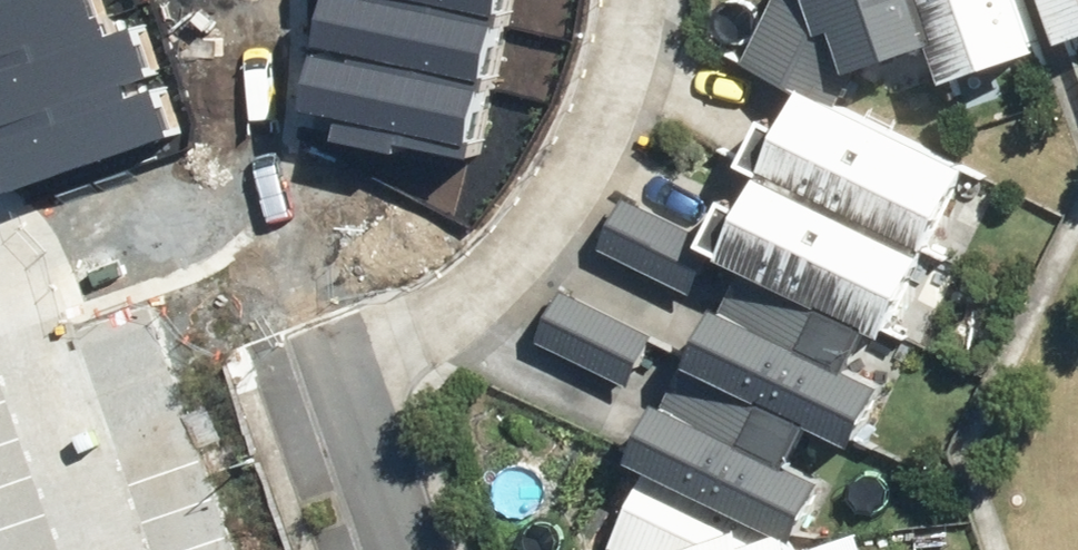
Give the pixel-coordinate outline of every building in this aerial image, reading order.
[(118,19),(111,0),(0,0),(0,62),(118,19)] [(316,47),(497,88),(511,27),(391,0),(327,0),(316,47)] [(511,27),(517,0),(391,0),(511,27)] [(911,0),(805,0),(836,92),(931,60),(911,0)] [(931,60),(942,92),(1055,54),(1037,0),(911,0),(931,60)] [(1077,46),(1077,0),(1037,0),(1055,54),(1077,46)] [(0,62),(0,124),(3,132),(166,73),(143,10),(118,19),(0,62)] [(316,47),(302,109),(351,120),(348,134),(480,164),(497,88),(316,47)] [(166,73),(3,132),(25,192),(188,132),(166,73)] [(752,183),(934,264),(974,165),(800,94),(786,128),(756,116),(735,169),(732,174),(752,183)] [(934,264),(752,183),(737,217),(717,209),(697,254),(877,334),(901,344),(902,341),(934,264)] [(676,373),(827,435),(863,450),(888,389),(859,378),(877,334),(697,254),(616,216),(594,269),(710,317),(700,340),(562,284),(535,350),(633,390),(648,353),(679,366),(676,373)] [(644,478),(813,548),(818,549),(843,490),(810,477),(827,435),(676,373),(635,475),(644,478)] [(615,549),(814,549),(813,548),(644,478),(615,549)]
